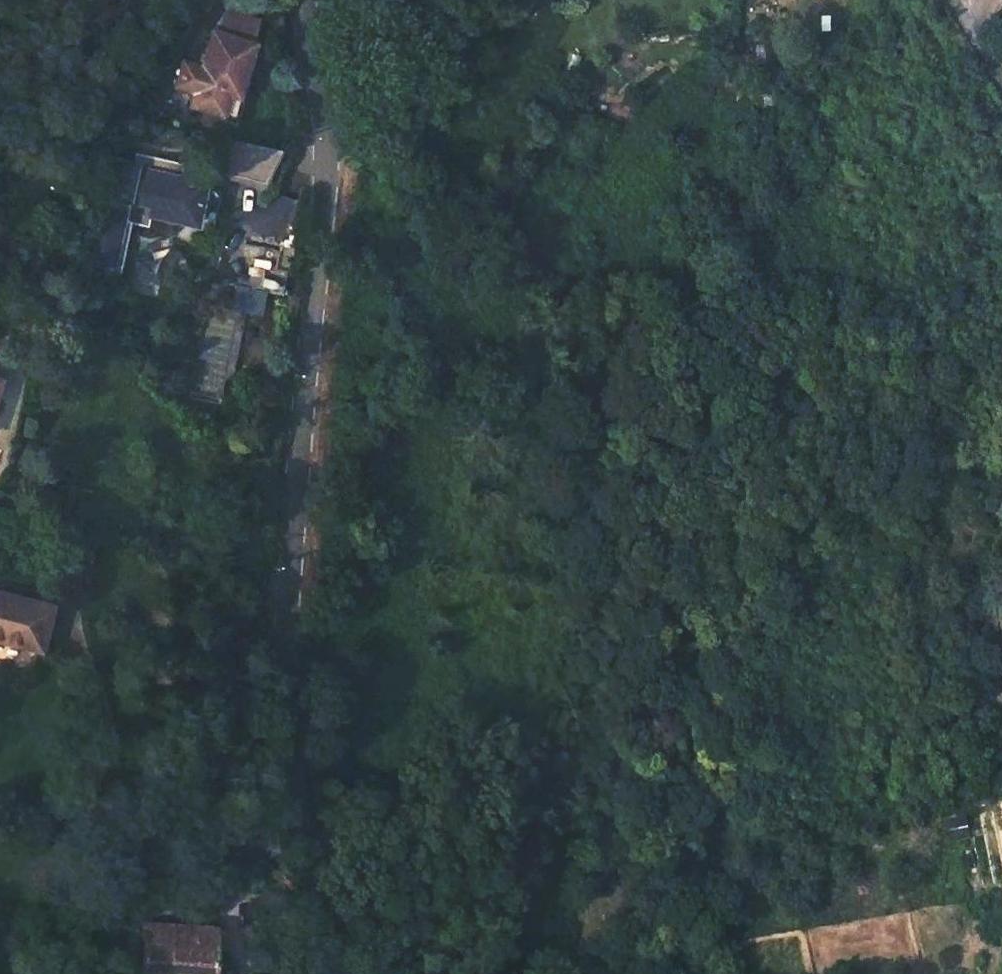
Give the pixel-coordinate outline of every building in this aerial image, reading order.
[(251,41),(213,30),(203,66),(184,60),(177,86),(195,91),(192,102),(231,113),(251,41)] [(271,185),(280,150),(226,137),(217,172),(271,185)] [(134,156),(131,168),(130,170),(155,175),(158,161),(134,156)] [(94,263),(92,272),(118,278),(129,226),(146,230),(149,216),(212,229),(220,191),(201,187),(201,185),(177,180),(180,165),(158,161),(155,175),(130,170),(131,168),(109,163),(100,205),(106,206),(99,238),(89,236),(84,261),(94,263)] [(106,206),(100,205),(96,204),(89,236),(99,238),(106,206)] [(277,252),(243,245),(236,281),(237,281),(236,287),(267,292),(267,294),(282,297),(287,274),(285,272),(274,269),(277,252)] [(0,592),(0,638),(48,651),(60,608),(0,592)] [(136,923),(136,973),(161,973),(161,965),(207,965),(208,923),(136,923)] [(161,965),(161,973),(208,973),(207,965),(161,965)]
